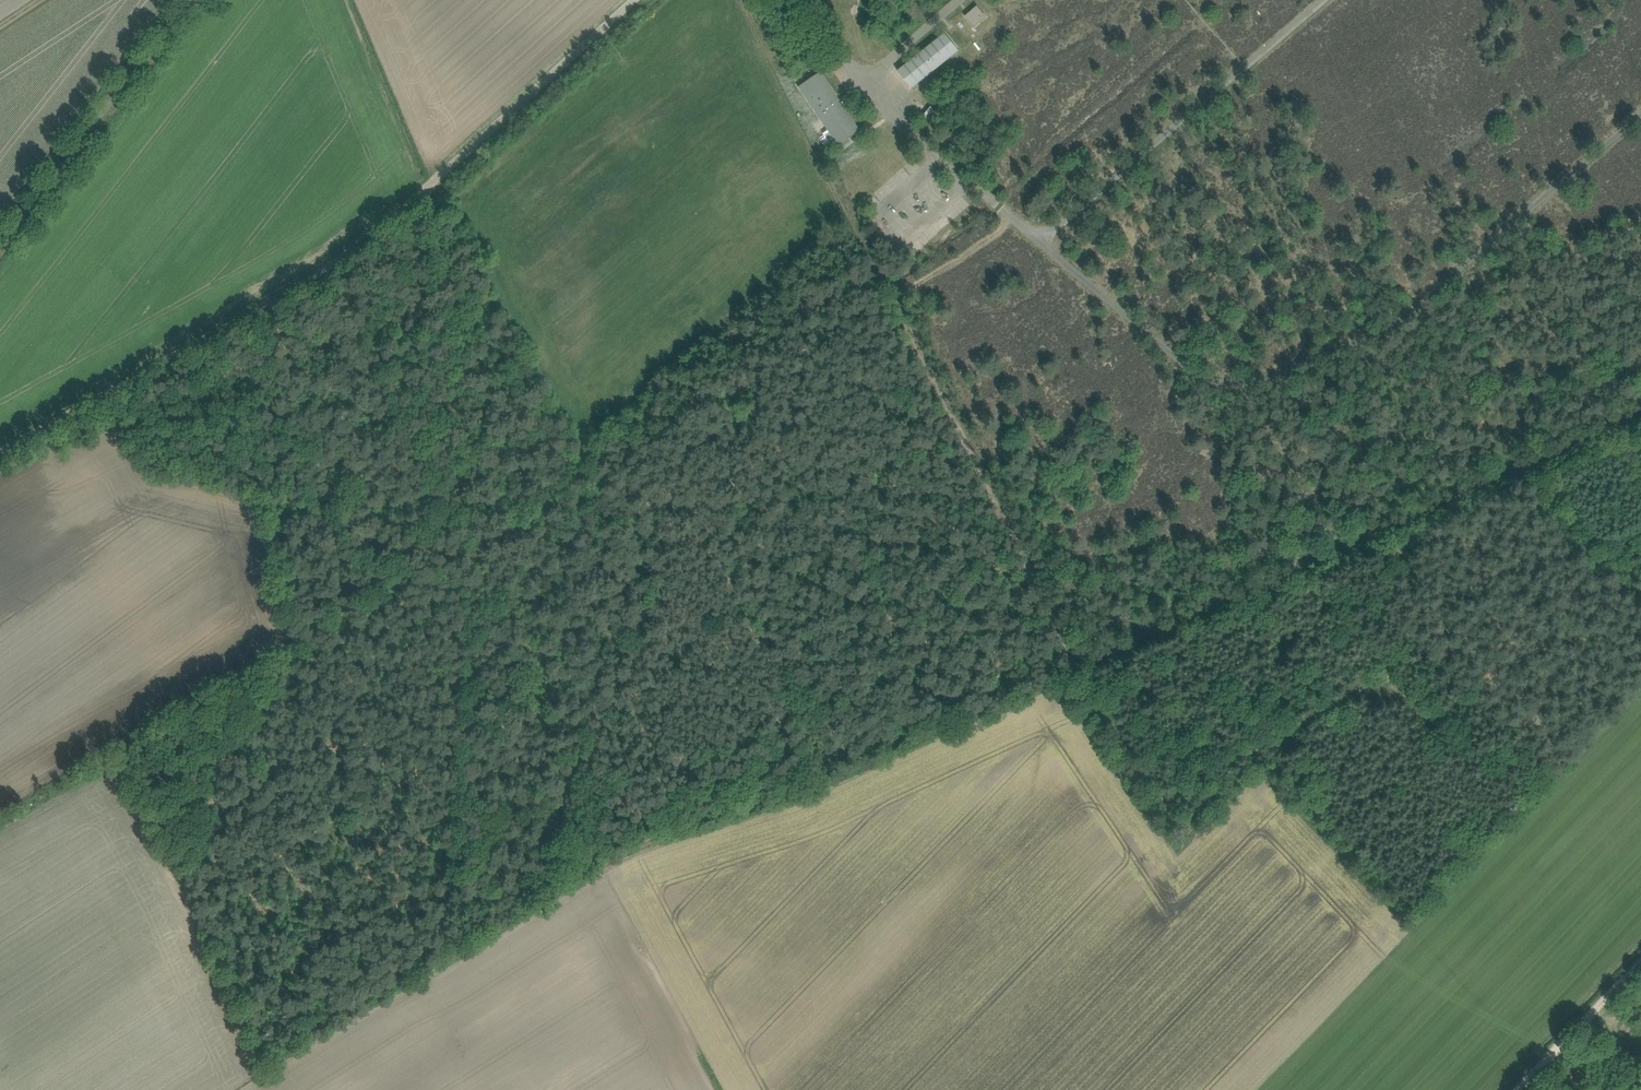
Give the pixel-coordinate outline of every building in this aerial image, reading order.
[(975,26),(986,17),(977,6),(966,16),(975,26)] [(811,38),(799,22),(790,29),(803,44),(811,38)] [(945,33),(898,70),(912,88),(959,50),(945,33)] [(800,86),(839,144),(859,130),(820,73),(800,86)] [(924,115),(931,120),(937,112),(931,107),(924,115)]
